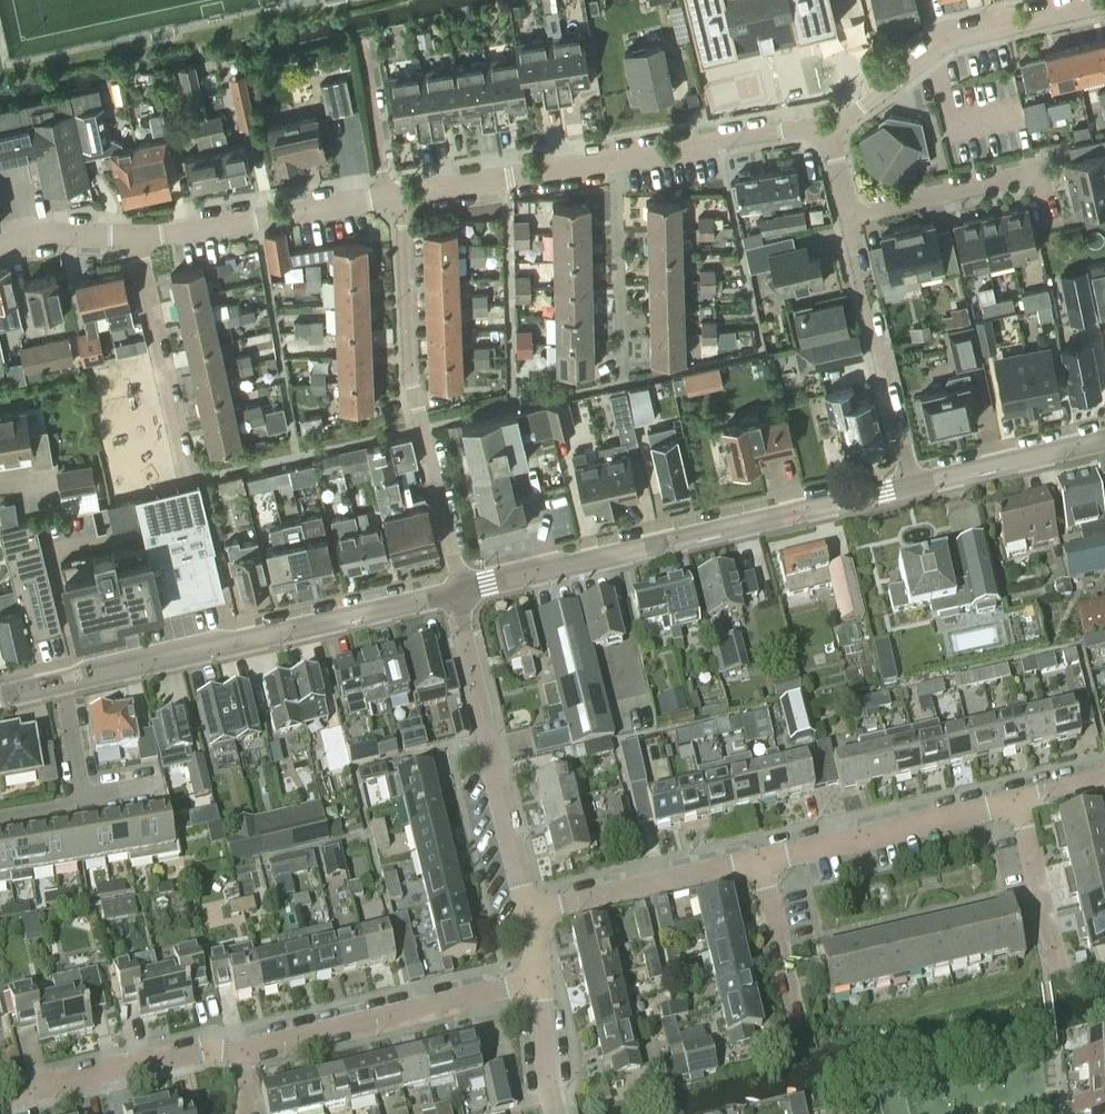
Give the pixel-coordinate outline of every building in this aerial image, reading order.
[(561,36),(555,0),(552,0),(543,1),(548,38),(561,36)] [(699,57),(721,52),(721,53),(759,44),(760,48),(774,45),(773,40),(798,34),(797,33),(836,24),(830,0),(685,0),(699,57)] [(876,28),(920,17),(916,0),(869,0),(876,28)] [(678,41),(689,38),(681,3),(669,6),(678,41)] [(559,103),(573,100),(571,87),(590,84),(582,33),(561,36),(548,38),(559,103)] [(559,103),(548,38),(516,43),(518,57),(525,95),(543,92),(545,105),(559,103)] [(1100,41),(1073,47),(1081,79),(1104,73),(1104,65),(1100,41)] [(664,59),(661,44),(626,52),(633,86),(628,88),(631,104),(643,101),(643,102),(672,95),(669,78),(677,76),(673,57),(664,59)] [(1053,85),(1081,79),(1073,47),(1045,54),(1046,56),(1021,62),(1027,89),(1052,83),(1053,85)] [(525,95),(518,57),(486,62),(496,126),(510,124),(508,111),(527,108),(525,95)] [(496,126),(486,62),(454,67),(462,118),(480,115),(482,129),(496,126)] [(206,111),(204,101),(196,66),(178,70),(186,105),(190,105),(194,122),(201,154),(184,158),(190,186),(219,180),(205,111),(206,111)] [(432,137),(446,134),(443,121),(462,118),(454,67),(421,72),(432,137)] [(432,137),(421,72),(388,77),(397,129),(416,126),(418,139),(432,137)] [(328,118),(354,112),(347,79),(320,85),(328,118)] [(247,86),(232,90),(240,128),(256,124),(247,86)] [(0,111),(0,165),(36,157),(44,193),(89,183),(82,148),(81,148),(73,112),(69,96),(19,108),(0,111)] [(1060,117),(1071,114),(1072,114),(1069,101),(1057,103),(1060,117)] [(1058,118),(1060,117),(1057,103),(1048,105),(1049,109),(1051,119),(1058,118)] [(75,112),(73,112),(81,148),(82,148),(102,144),(104,154),(109,152),(113,170),(117,169),(117,171),(116,171),(122,201),(146,196),(140,166),(136,147),(122,150),(120,142),(111,138),(110,138),(103,106),(75,112)] [(220,117),(218,108),(206,111),(205,111),(219,180),(250,173),(244,144),(228,147),(222,116),(220,117)] [(153,133),(166,130),(162,113),(149,116),(153,133)] [(929,152),(922,121),(892,115),(886,124),(884,123),(861,139),(866,160),(887,173),(893,177),(913,172),(917,153),(921,154),(929,152)] [(267,128),(275,164),(278,163),(278,167),(296,163),(295,160),(323,154),(315,118),(267,128)] [(1069,147),(1072,160),(1064,162),(1067,175),(1064,175),(1067,188),(1104,179),(1104,138),(1069,147)] [(164,140),(136,147),(140,166),(146,196),(171,190),(165,164),(169,163),(168,158),(164,140)] [(765,173),(770,201),(800,196),(796,168),(792,169),(791,164),(780,166),(781,170),(765,173)] [(770,201),(765,173),(750,175),(749,171),(738,173),(739,177),(734,178),(735,182),(732,183),(735,207),(770,201)] [(1067,188),(1070,201),(1073,200),(1076,213),(1084,211),(1087,224),(1104,220),(1104,179),(1067,188)] [(648,229),(681,228),(681,201),(647,202),(648,229)] [(554,233),(590,232),(590,204),(553,204),(554,233)] [(1013,257),(1038,252),(1028,207),(1003,213),(1013,257)] [(775,232),(806,227),(804,212),(773,217),(775,232)] [(989,263),(1013,257),(1003,213),(979,219),(989,263)] [(699,218),(699,228),(714,228),(714,227),(722,227),(722,217),(699,218)] [(762,234),(775,232),(773,217),(759,219),(760,223),(762,234)] [(964,268),(989,263),(979,219),(954,224),(964,268)] [(514,234),(529,234),(529,221),(514,222),(514,234)] [(920,224),(907,227),(919,278),(944,272),(944,273),(960,269),(950,228),(936,231),(934,224),(921,227),(920,224)] [(884,243),(869,247),(880,293),(885,292),(885,294),(889,296),(900,294),(902,290),(901,287),(919,283),(918,278),(919,278),(907,227),(895,230),(895,233),(882,236),(884,243)] [(681,229),(681,228),(648,229),(649,255),(682,254),(682,239),(687,239),(687,229),(681,229)] [(699,238),(714,238),(714,228),(699,228),(699,238)] [(424,257),(457,256),(457,242),(463,242),(463,229),(456,229),(423,231),(424,257)] [(269,268),(290,264),(288,252),(284,230),(263,233),(269,268)] [(554,260),(591,260),(590,232),(554,233),(554,260)] [(514,247),(530,247),(529,234),(514,234),(514,247)] [(796,247),(793,234),(745,245),(751,270),(773,265),(774,272),(767,279),(779,292),(779,293),(825,282),(818,253),(809,256),(806,244),(796,247)] [(366,248),(365,244),(332,245),(288,252),(290,264),(333,257),(334,280),(367,279),(366,259),(373,259),(372,248),(366,248)] [(485,244),(470,244),(470,254),(485,253),(485,244)] [(524,250),(514,250),(514,259),(524,259),(524,250)] [(485,253),(470,254),(471,264),(485,263),(485,254),(485,253)] [(650,281),(683,280),(682,254),(649,255),(650,281)] [(425,282),(458,281),(457,256),(424,257),(425,282)] [(555,288),(592,287),(591,260),(554,260),(555,288)] [(516,271),(524,271),(524,261),(515,261),(516,271)] [(218,273),(231,270),(229,262),(216,265),(218,273)] [(306,265),(306,278),(321,278),(321,265),(306,265)] [(176,301),(208,294),(202,268),(170,275),(176,301)] [(0,270),(0,324),(8,323),(20,320),(16,302),(9,269),(0,270)] [(1096,317),(1086,269),(1059,274),(1069,323),(1096,317)] [(713,270),(698,270),(698,280),(713,279),(713,270)] [(1091,275),(1100,317),(1104,316),(1104,272),(1091,275)] [(123,273),(99,278),(105,310),(110,328),(123,325),(132,323),(128,304),(129,304),(123,273)] [(64,319),(54,276),(26,283),(34,315),(50,312),(52,321),(64,319)] [(515,289),(531,288),(531,276),(515,277),(515,289)] [(96,331),(92,313),(105,310),(99,278),(75,284),(81,314),(82,314),(86,332),(86,333),(96,331)] [(306,279),(306,291),(320,290),(321,278),(306,278),(306,279)] [(306,279),(291,279),(292,292),(306,292),(306,291),(306,279)] [(335,304),(368,303),(367,279),(334,280),(335,304)] [(713,279),(698,280),(699,290),(713,290),(722,290),(722,279),(713,279)] [(650,307),(683,306),(683,280),(650,281),(650,307)] [(426,308),(459,306),(458,281),(425,282),(426,308)] [(556,315),(592,314),(592,287),(555,288),(556,315)] [(516,301),(531,301),(531,288),(515,289),(516,301)] [(1020,294),(1024,309),(1052,303),(1048,288),(1020,294)] [(212,310),(208,294),(176,301),(181,326),(240,313),(240,312),(238,304),(212,310)] [(473,305),(487,305),(487,295),(473,295),(473,305)] [(1000,311),(1015,307),(1012,296),(997,300),(1000,311)] [(985,314),(1000,311),(997,300),(982,303),(985,314)] [(850,330),(843,301),(813,308),(812,303),(794,308),(802,342),(850,330)] [(336,330),(369,328),(368,303),(335,304),(336,330)] [(1040,320),(1054,317),(1051,303),(1038,306),(1040,320)] [(473,315),(487,315),(487,305),(473,305),(473,315)] [(943,317),(945,328),(971,322),(967,305),(951,309),(952,315),(943,317)] [(427,333),(461,331),(459,306),(426,308),(427,333)] [(651,333),(684,332),(683,306),(650,307),(651,333)] [(187,350),(219,343),(215,327),(228,324),(255,318),(254,309),(240,312),(240,313),(181,326),(187,350)] [(556,342),(593,342),(592,314),(556,315),(556,342)] [(977,320),(984,353),(997,350),(991,317),(977,320)] [(323,321),(295,322),(295,332),(308,331),(324,331),(323,321)] [(702,331),(716,331),(716,322),(702,322),(702,331)] [(910,329),(912,340),(932,336),(930,325),(910,329)] [(957,346),(961,368),(982,363),(973,325),(947,331),(951,347),(957,346)] [(337,356),(370,354),(369,328),(336,330),(337,355),(337,356)] [(77,334),(84,363),(103,358),(97,331),(96,331),(86,333),(86,332),(77,334)] [(324,331),(308,331),(308,342),(324,342),(324,331)] [(428,358),(462,356),(461,331),(427,333),(428,358)] [(517,343),(520,343),(532,343),(532,331),(517,332),(517,343)] [(702,343),(717,343),(716,331),(702,331),(702,343)] [(652,360),(685,359),(684,332),(651,333),(652,360)] [(818,367),(864,356),(859,332),(813,343),(818,367)] [(68,337),(34,344),(39,369),(65,364),(74,362),(68,337)] [(145,338),(134,340),(136,351),(147,348),(145,338)] [(557,371),(593,370),(593,342),(556,342),(557,371)] [(192,376),(225,368),(219,343),(187,350),(192,376)] [(517,357),(533,356),(532,343),(520,343),(517,343),(517,357)] [(1072,400),(1102,394),(1092,343),(1061,350),(1072,400)] [(34,344),(19,347),(25,372),(39,369),(34,344)] [(475,356),(489,355),(489,347),(475,347),(475,356)] [(1060,403),(1050,349),(1025,353),(1031,385),(1034,385),(1039,407),(1060,403)] [(1031,385),(1025,353),(1004,357),(1004,358),(998,366),(998,367),(1007,413),(1029,409),(1029,411),(1039,409),(1039,407),(1034,385),(1031,385)] [(238,366),(252,363),(250,354),(236,357),(238,366)] [(338,381),(371,379),(370,354),(337,356),(337,355),(331,355),(331,368),(338,368),(338,381)] [(475,367),(489,366),(489,355),(475,356),(475,367)] [(430,384),(463,383),(462,356),(428,358),(430,384)] [(275,357),(265,359),(266,364),(271,367),(277,367),(276,364),(275,357)] [(240,374),(253,371),(252,363),(238,366),(240,374)] [(198,401),(230,394),(225,368),(192,376),(198,401)] [(958,424),(976,420),(972,402),(975,402),(969,371),(947,376),(943,383),(944,388),(920,394),(921,398),(916,399),(919,413),(924,412),(928,431),(946,427),(947,428),(958,425),(958,424)] [(311,382),(316,382),(325,381),(326,372),(311,372),(311,382)] [(704,389),(700,373),(689,375),(672,379),(675,394),(687,392),(687,393),(704,389)] [(339,407),(372,406),(371,379),(338,381),(339,407)] [(311,393),(325,393),(325,381),(316,382),(311,382),(311,393)] [(637,391),(636,386),(625,389),(634,424),(655,419),(648,388),(637,391)] [(858,400),(854,386),(825,393),(832,420),(838,418),(845,449),(885,440),(875,396),(858,400)] [(616,423),(632,419),(626,393),(610,397),(616,423)] [(234,409),(230,394),(198,401),(204,426),(236,419),(249,416),(263,413),(261,404),(234,409)] [(554,433),(575,428),(568,401),(547,406),(554,433)] [(462,424),(473,473),(481,507),(475,508),(482,537),(528,526),(521,497),(514,499),(506,465),(529,460),(524,440),(554,433),(547,406),(547,405),(462,424)] [(284,409),(263,413),(249,416),(251,424),(265,421),(268,433),(288,429),(284,409)] [(25,410),(0,415),(0,459),(31,453),(34,468),(53,465),(47,431),(29,434),(25,410)] [(761,423),(758,412),(738,417),(739,423),(724,427),(734,469),(738,468),(740,474),(756,470),(755,464),(760,463),(758,455),(795,446),(788,417),(761,423)] [(209,451),(241,444),(236,419),(204,426),(209,451)] [(663,494),(689,487),(675,426),(648,432),(663,494)] [(367,448),(371,465),(378,497),(390,546),(393,558),(438,548),(428,509),(425,496),(414,499),(411,489),(410,483),(417,481),(413,467),(418,465),(411,437),(367,448)] [(600,449),(602,460),(613,505),(627,502),(626,500),(638,497),(625,443),(600,449)] [(344,472),(371,465),(367,448),(340,454),(343,468),(344,472)] [(587,463),(584,452),(573,455),(586,509),(598,506),(599,509),(613,505),(602,460),(587,463)] [(326,472),(343,468),(340,454),(322,458),(326,472)] [(292,482),(316,476),(313,464),(289,469),(292,482)] [(272,486),(292,482),(289,469),(269,474),(272,486)] [(61,495),(94,489),(91,471),(58,476),(61,495)] [(251,491),(272,486),(269,474),(248,479),(251,491)] [(224,498),(237,495),(246,492),(242,476),(220,482),(224,498)] [(1094,477),(1058,485),(1068,533),(1104,525),(1094,477)] [(136,498),(135,498),(140,523),(145,543),(160,605),(161,608),(176,605),(173,594),(206,586),(209,597),(220,594),(209,551),(214,550),(215,550),(199,486),(199,483),(197,483),(199,492),(138,507),(136,498)] [(1057,535),(1045,488),(1043,488),(1045,495),(995,508),(998,519),(995,519),(996,524),(999,524),(1006,549),(1033,542),(1035,547),(1058,541),(1057,535)] [(110,504),(106,505),(112,529),(140,523),(135,498),(110,504)] [(314,577),(335,572),(321,513),(301,518),(314,577)] [(371,527),(367,513),(355,516),(367,565),(389,559),(381,525),(371,527)] [(343,570),(367,565),(355,516),(342,519),(345,533),(335,536),(343,570)] [(294,582),(314,577),(301,518),(289,521),(291,528),(294,542),(286,544),(294,582)] [(0,591),(0,645),(2,652),(6,651),(7,653),(18,650),(17,648),(31,645),(29,639),(61,631),(34,524),(34,522),(0,530),(0,535),(13,587),(0,591)] [(274,587),(294,582),(286,544),(281,525),(270,528),(274,546),(265,549),(274,587)] [(240,544),(238,539),(225,542),(229,559),(228,559),(232,574),(236,573),(242,594),(269,588),(257,540),(240,544)] [(905,589),(888,593),(893,616),(931,607),(933,619),(972,610),(974,616),(996,611),(994,605),(999,604),(984,540),(958,546),(967,584),(952,587),(945,553),(899,564),(905,589)] [(1069,582),(1104,574),(1104,541),(1061,551),(1068,581),(1069,582)] [(145,543),(60,563),(77,634),(121,624),(119,615),(160,605),(145,543)] [(828,569),(823,547),(779,558),(789,597),(831,586),(841,624),(864,618),(851,564),(828,569)] [(698,577),(709,620),(742,612),(740,602),(757,597),(752,578),(735,582),(732,569),(698,577)] [(687,580),(660,587),(671,632),(670,632),(672,639),(673,644),(681,643),(678,630),(699,625),(696,614),(687,580)] [(1072,595),(1069,582),(1068,581),(1055,584),(1058,598),(1072,595)] [(671,632),(660,587),(633,594),(641,627),(662,622),(664,634),(670,632),(671,632)] [(1104,631),(1104,596),(1076,602),(1084,636),(1104,631)] [(566,725),(572,749),(587,745),(614,739),(606,705),(592,650),(624,642),(614,598),(538,617),(565,725),(566,725)] [(536,679),(532,661),(540,659),(530,619),(499,627),(509,666),(521,663),(525,681),(536,679)] [(732,639),(713,643),(721,676),(740,671),(732,639)] [(438,669),(431,643),(405,650),(416,695),(441,689),(443,697),(458,694),(452,666),(438,669)] [(397,652),(375,658),(387,704),(408,699),(404,678),(397,652)] [(1066,668),(1079,665),(1076,652),(1063,655),(1066,668)] [(375,658),(354,663),(366,709),(387,704),(375,658)] [(1024,677),(1037,674),(1034,661),(1021,664),(1024,677)] [(354,663),(332,668),(338,694),(340,703),(345,701),(349,720),(353,719),(356,718),(359,718),(367,716),(368,715),(366,709),(354,663)] [(985,686),(1011,681),(1007,667),(982,673),(985,686)] [(895,671),(880,675),(882,684),(897,681),(895,671)] [(301,728),(312,725),(327,721),(315,672),(289,678),(301,728)] [(957,693),(985,686),(982,673),(955,680),(957,693)] [(274,734),(289,730),(301,728),(289,678),(262,685),(274,734)] [(797,679),(789,681),(793,697),(801,695),(797,679)] [(932,699),(944,696),(941,683),(929,686),(932,699)] [(684,685),(692,717),(701,715),(696,695),(693,695),(690,684),(684,685)] [(918,702),(932,699),(929,686),(916,689),(918,702)] [(246,689),(222,695),(234,745),(259,739),(246,689)] [(234,745),(222,695),(198,700),(210,751),(234,745)] [(879,711),(891,708),(888,695),(876,698),(879,711)] [(662,723),(687,717),(682,696),(657,702),(662,723)] [(780,704),(790,743),(813,737),(803,698),(780,704)] [(865,714),(879,711),(876,698),(862,701),(865,714)] [(1073,703),(1046,709),(1054,743),(1081,737),(1073,703)] [(1007,718),(994,721),(1002,756),(1028,750),(1020,715),(1019,715),(1017,705),(1005,708),(1007,718)] [(1046,709),(1020,715),(1028,750),(1054,743),(1046,709)] [(87,718),(93,755),(136,748),(140,765),(157,762),(151,732),(134,736),(129,710),(108,714),(102,711),(92,712),(87,718)] [(158,724),(151,725),(155,740),(159,756),(163,773),(187,767),(186,762),(184,751),(189,750),(180,715),(157,720),(158,724)] [(456,740),(469,737),(464,715),(451,718),(456,740)] [(753,717),(741,720),(744,733),(747,746),(760,743),(753,717)] [(731,736),(744,733),(741,720),(728,723),(731,736)] [(994,721),(967,728),(975,762),(1002,756),(994,721)] [(938,723),(912,729),(922,775),(949,768),(941,734),(938,723)] [(529,734),(535,758),(572,749),(566,725),(565,725),(529,734)] [(329,759),(348,754),(341,727),(322,732),(329,759)] [(967,728),(941,734),(949,768),(975,762),(967,728)] [(692,745),(704,742),(701,729),(689,732),(692,745)] [(912,729),(885,736),(888,746),(896,781),(922,775),(912,729)] [(7,731),(0,732),(0,783),(37,777),(39,788),(56,785),(50,752),(35,755),(32,737),(17,740),(16,734),(11,735),(7,731)] [(401,738),(405,753),(427,747),(424,732),(401,738)] [(678,748),(692,745),(689,732),(675,735),(678,748)] [(885,736),(859,742),(862,753),(870,787),(896,781),(888,746),(885,736)] [(805,757),(780,763),(788,797),(815,791),(815,789),(827,786),(820,754),(817,744),(817,745),(815,739),(801,742),(805,757)] [(360,744),(364,763),(378,760),(375,746),(373,741),(360,744)] [(394,741),(375,746),(378,760),(397,755),(394,741)] [(586,761),(614,754),(610,741),(583,748),(586,761)] [(830,741),(817,744),(820,754),(827,786),(840,783),(843,793),(870,787),(862,753),(834,759),(830,741)] [(618,746),(623,765),(641,761),(637,744),(636,742),(618,746)] [(767,766),(753,770),(761,804),(788,797),(780,763),(777,753),(765,756),(767,766)] [(750,756),(724,762),(735,810),(761,804),(753,770),(750,756)] [(203,759),(186,762),(187,767),(195,798),(211,794),(203,759)] [(723,766),(697,772),(700,782),(701,782),(709,816),(735,810),(724,762),(722,763),(723,766)] [(389,778),(385,766),(358,773),(361,786),(384,780),(390,807),(403,804),(437,796),(431,768),(389,778)] [(542,808),(576,800),(570,773),(535,781),(542,808)] [(700,782),(674,788),(682,822),(709,816),(701,782),(700,782)] [(645,785),(629,789),(638,828),(640,828),(654,824),(655,829),(682,822),(674,788),(648,795),(645,785)] [(410,830),(444,822),(437,796),(403,804),(410,830)] [(548,835),(583,826),(576,800),(542,808),(548,835)] [(615,818),(628,815),(625,804),(612,807),(615,818)] [(285,813),(293,850),(328,842),(325,827),(324,827),(320,805),(285,813)] [(1104,830),(1104,825),(1101,807),(1060,817),(1062,827),(1054,829),(1057,842),(1104,830)] [(206,828),(219,824),(216,809),(188,816),(192,831),(206,828)] [(171,840),(166,812),(143,816),(151,863),(177,859),(174,840),(171,840)] [(261,857),(293,850),(285,813),(253,821),(261,857)] [(628,815),(615,818),(622,846),(635,843),(628,815)] [(128,867),(151,863),(143,816),(120,820),(127,859),(128,867)] [(105,863),(127,859),(120,820),(98,823),(105,863)] [(230,864),(261,857),(253,821),(231,825),(234,839),(226,841),(227,843),(226,843),(230,864)] [(416,857),(450,849),(444,822),(410,830),(416,857)] [(81,867),(105,863),(98,823),(75,827),(81,867)] [(206,828),(212,847),(226,843),(227,843),(226,841),(221,823),(219,824),(206,828)] [(374,838),(387,835),(383,823),(371,826),(374,838)] [(328,842),(341,839),(338,824),(325,827),(328,842)] [(587,843),(583,826),(548,835),(555,862),(597,852),(594,841),(587,843)] [(53,871),(76,867),(70,828),(46,832),(53,871)] [(1104,854),(1104,830),(1057,842),(1060,855),(1068,853),(1070,862),(1104,854)] [(30,875),(53,871),(46,832),(24,836),(30,875)] [(377,851),(390,848),(387,835),(374,838),(377,851)] [(8,879),(9,879),(30,875),(24,836),(2,839),(8,879)] [(2,839),(0,840),(0,888),(10,886),(9,879),(8,879),(2,839)] [(319,849),(326,879),(346,875),(340,845),(319,849)] [(422,883),(456,875),(450,849),(416,857),(422,883)] [(1104,878),(1104,854),(1070,862),(1072,872),(1064,874),(1067,887),(1104,878)] [(290,878),(307,874),(303,856),(285,860),(290,878)] [(271,882),(290,878),(285,860),(267,863),(271,882)] [(386,891),(399,888),(396,875),(383,879),(386,891)] [(429,910),(463,901),(456,875),(422,883),(429,910)] [(1104,901),(1104,878),(1067,887),(1070,900),(1079,898),(1081,907),(1104,901)] [(351,900),(364,897),(361,884),(348,887),(351,900)] [(110,897),(124,895),(123,885),(109,887),(110,897)] [(158,898),(172,895),(170,886),(156,888),(158,898)] [(96,899),(110,897),(109,887),(95,890),(96,899)] [(389,904),(402,901),(399,888),(386,891),(389,904)] [(58,905),(72,903),(71,893),(57,896),(58,905)] [(704,928),(738,920),(732,894),(698,902),(702,919),(673,926),(669,909),(667,899),(653,902),(655,912),(662,939),(704,929),(704,928)] [(44,907),(58,905),(57,896),(43,898),(44,907)] [(298,912),(311,909),(308,896),(295,899),(298,912)] [(135,899),(124,901),(127,919),(138,917),(135,899)] [(286,915),(298,912),(295,899),(282,902),(286,915)] [(243,916),(256,913),(253,900),(240,903),(243,916)] [(435,935),(469,927),(463,901),(429,910),(435,935)] [(1104,925),(1104,901),(1081,907),(1083,916),(1075,918),(1078,932),(1104,925)] [(1025,959),(1023,950),(1012,902),(997,905),(1000,917),(823,956),(832,996),(1009,957),(1010,962),(1025,959)] [(231,919),(243,916),(240,903),(228,906),(231,919)] [(14,918),(28,915),(27,906),(13,908),(14,918)] [(14,918),(13,908),(0,910),(0,918),(0,920),(14,918)] [(576,930),(572,931),(578,958),(612,950),(604,914),(574,921),(576,930)] [(640,944),(653,941),(647,914),(634,917),(640,944)] [(710,955),(744,947),(738,920),(704,928),(704,929),(710,955)] [(1078,932),(1081,944),(1089,942),(1091,953),(1104,950),(1104,925),(1078,932)] [(435,935),(424,938),(427,948),(437,945),(444,975),(452,973),(449,960),(475,954),(469,927),(435,935)] [(314,981),(341,975),(333,941),(330,928),(303,934),(314,981)] [(367,969),(395,962),(387,928),(359,934),(367,969)] [(399,944),(413,941),(410,928),(396,932),(399,944)] [(288,987),(314,981),(303,934),(277,941),(280,953),(288,987)] [(341,975),(367,969),(359,934),(333,941),(341,975)] [(406,971),(419,968),(413,941),(399,944),(406,971)] [(262,994),(253,960),(253,959),(250,947),(205,957),(214,991),(231,987),(234,1000),(262,994)] [(716,981),(750,973),(744,947),(710,955),(716,981)] [(175,967),(156,972),(166,1014),(192,1007),(189,994),(202,991),(199,979),(191,948),(172,953),(175,967)] [(585,984),(619,976),(612,950),(578,958),(585,984)] [(667,965),(679,962),(681,962),(678,950),(665,953),(667,965)] [(262,994),(288,987),(280,953),(253,959),(253,960),(262,994)] [(646,970),(659,967),(657,955),(644,958),(646,970)] [(131,962),(112,967),(119,998),(122,1010),(135,1007),(138,1020),(166,1014),(156,972),(135,977),(131,962)] [(670,978),(684,975),(681,962),(679,962),(667,965),(670,978)] [(649,983),(662,981),(659,967),(646,970),(649,983)] [(71,977),(52,981),(55,995),(65,1037),(91,1031),(86,1006),(102,1002),(95,971),(71,977)] [(693,989),(706,985),(703,972),(689,976),(693,989)] [(722,1008),(756,1000),(750,973),(716,981),(722,1008)] [(591,1011),(625,1003),(619,976),(585,984),(591,1011)] [(30,986),(6,991),(14,1023),(16,1034),(35,1030),(38,1044),(65,1037),(55,995),(34,1000),(30,986)] [(762,1027),(756,1000),(722,1008),(732,1050),(756,1044),(752,1029),(762,1027)] [(625,1003),(591,1011),(597,1037),(631,1029),(640,1027),(637,1016),(628,1019),(625,1003)] [(686,1003),(673,1006),(676,1018),(689,1015),(686,1003)] [(672,1006),(660,1009),(663,1021),(676,1018),(673,1006),(672,1006)] [(660,1066),(655,1074),(658,1087),(674,1083),(690,1079),(681,1039),(680,1035),(676,1018),(663,1021),(670,1050),(673,1063),(670,1064),(660,1066)] [(640,1070),(631,1029),(597,1037),(603,1064),(611,1062),(615,1076),(640,1070)] [(702,1030),(680,1035),(681,1039),(690,1079),(715,1073),(708,1041),(705,1042),(703,1034),(702,1030)] [(457,1043),(447,1045),(455,1080),(458,1095),(469,1093),(467,1085),(484,1081),(474,1039),(473,1039),(472,1039),(471,1034),(456,1038),(457,1043)] [(1087,1037),(1088,1053),(1074,1054),(1075,1063),(1104,1062),(1104,1037),(1087,1037)] [(428,1086),(455,1080),(447,1045),(420,1052),(428,1086)] [(402,1092),(428,1086),(420,1052),(394,1058),(402,1092)] [(375,1099),(402,1092),(394,1058),(366,1064),(375,1099)] [(1075,1063),(1075,1072),(1088,1072),(1089,1085),(1104,1085),(1104,1062),(1075,1063)] [(349,1105),(375,1099),(366,1064),(341,1070),(349,1105)] [(507,1068),(495,1070),(504,1110),(516,1107),(507,1068)] [(322,1111),(349,1105),(341,1070),(314,1077),(322,1111)] [(495,1070),(482,1073),(491,1113),(504,1110),(495,1070)] [(322,1111),(314,1077),(288,1083),(295,1113),(309,1113),(322,1111)] [(288,1083),(261,1089),(266,1113),(295,1113),(288,1083)] [(1104,1107),(1104,1085),(1089,1085),(1089,1099),(1076,1099),(1076,1108),(1104,1107)] [(148,1104),(150,1113),(192,1113),(191,1109),(178,1112),(177,1110),(174,1098),(148,1104)] [(148,1104),(121,1110),(122,1113),(150,1113),(148,1104)] [(433,1108),(435,1113),(451,1113),(449,1105),(433,1108)]
